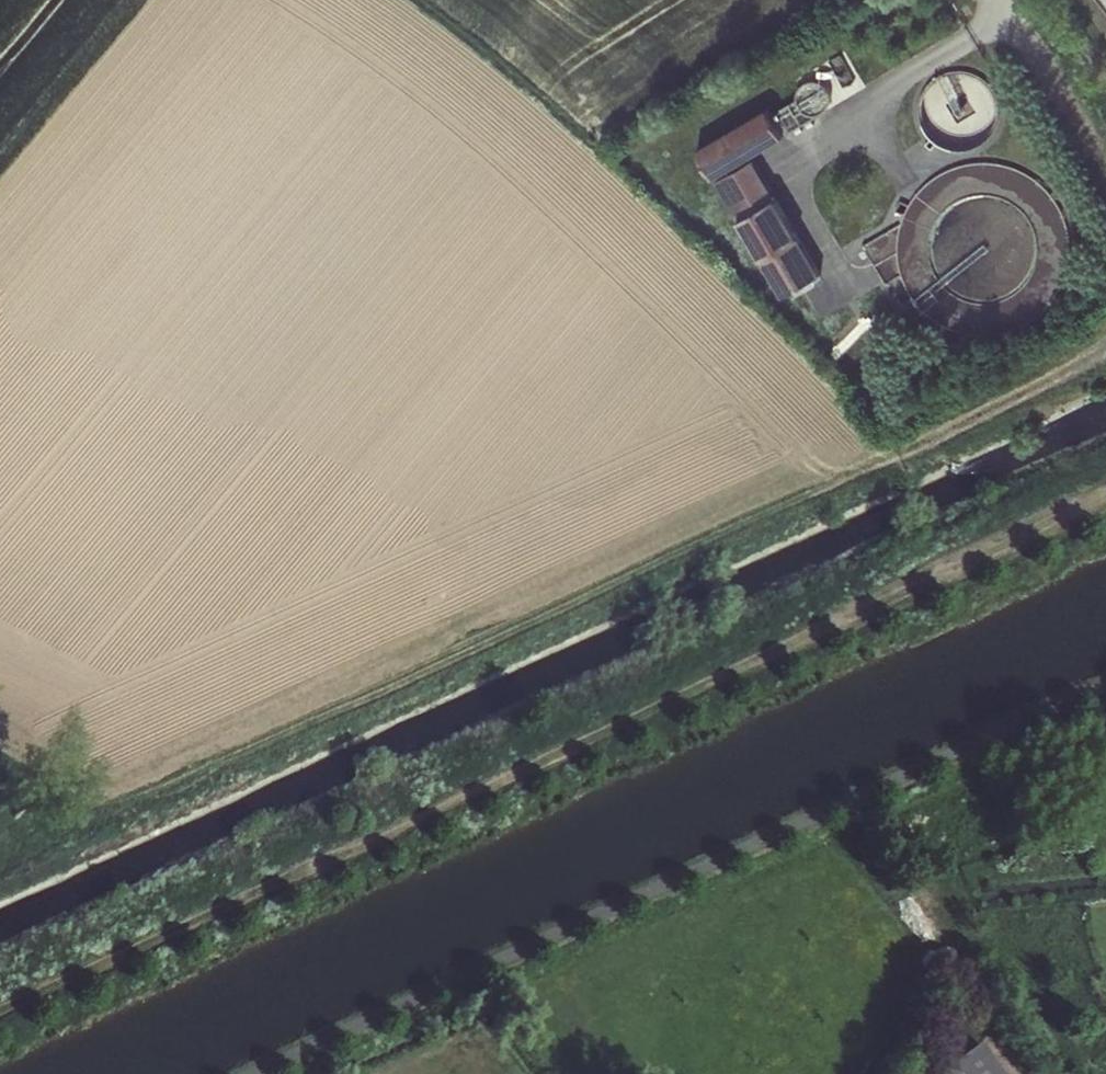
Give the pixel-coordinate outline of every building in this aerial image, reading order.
[(701,144),(718,173),(790,134),(774,104),(701,144)] [(823,277),(765,153),(724,172),(782,296),(823,277)] [(984,290),(1001,288),(1017,266),(1019,259),(1031,267),(1046,220),(1022,203),(1017,201),(1001,190),(1000,181),(1004,166),(997,161),(950,167),(969,173),(971,190),(945,193),(942,202),(929,204),(919,201),(899,228),(904,270),(918,274),(914,288),(929,298),(963,294),(972,297),(980,296),(984,290)] [(961,1073),(1011,1073),(995,1051),(961,1073)]
